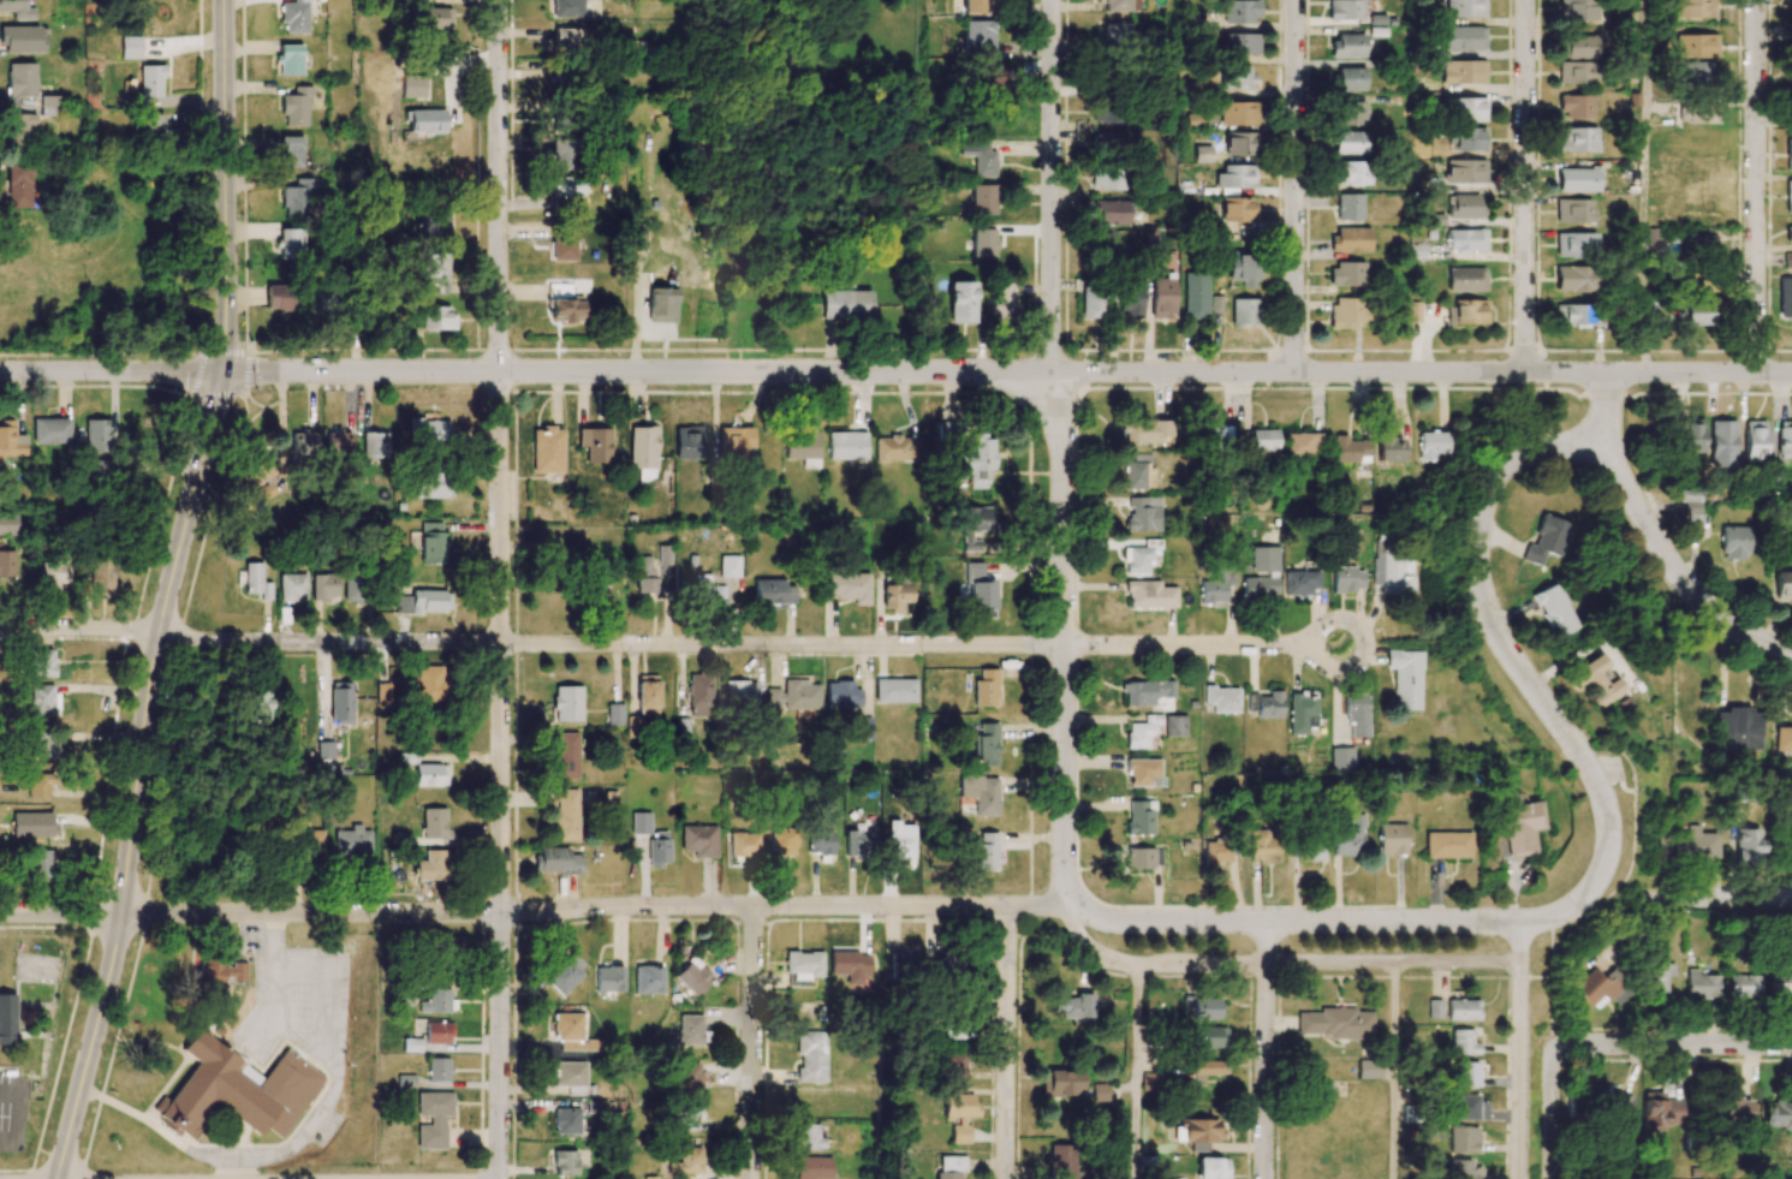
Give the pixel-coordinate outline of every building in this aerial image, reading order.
[(12,12),(12,21),(32,21),(32,8),(23,7),(23,0),(0,0),(0,12),(12,12)] [(309,0),(294,0),(294,3),(283,3),(283,33),(308,33),(309,0)] [(554,18),(583,18),(583,0),(554,0),(554,18)] [(965,13),(994,12),(994,0),(964,0),(965,13)] [(1105,11),(1140,11),(1139,0),(1105,0),(1105,11)] [(1258,0),(1250,0),(1224,0),(1224,21),(1259,21),(1258,0)] [(1328,20),(1364,20),(1364,0),(1328,0),(1328,20)] [(1485,0),(1445,0),(1445,17),(1485,17),(1485,0)] [(1595,20),(1594,0),(1558,0),(1558,21),(1595,20)] [(1715,17),(1714,0),(1678,0),(1678,18),(1715,17)] [(451,28),(451,8),(419,8),(420,28),(451,28)] [(995,21),(964,21),(963,53),(994,53),(995,21)] [(1131,23),(1104,23),(1104,43),(1130,44),(1131,23)] [(1485,27),(1442,26),(1442,50),(1484,50),(1485,27)] [(582,29),(553,28),(553,50),(582,50),(582,29)] [(1258,34),(1225,34),(1225,55),(1258,54),(1258,34)] [(1717,34),(1676,35),(1676,58),(1717,57),(1717,34)] [(1594,59),(1595,36),(1561,35),(1560,58),(1594,59)] [(1365,36),(1331,36),(1330,57),(1365,58),(1365,36)] [(141,37),(121,37),(122,59),(142,58),(141,37)] [(302,75),(302,45),(279,45),(279,55),(278,55),(278,75),(302,75)] [(1441,84),(1486,83),(1486,60),(1441,61),(1441,84)] [(1557,83),(1594,84),(1595,62),(1557,61),(1557,83)] [(1683,62),(1684,86),(1711,85),(1711,61),(1683,62)] [(34,63),(7,63),(7,97),(35,97),(34,63)] [(140,66),(141,97),(163,97),(162,65),(140,66)] [(1252,67),(1220,68),(1220,88),(1252,88),(1252,67)] [(551,89),(567,88),(566,68),(551,69),(551,89)] [(1365,68),(1335,68),(1335,91),(1365,91),(1365,68)] [(426,77),(402,76),(401,97),(425,98),(426,77)] [(309,125),(309,86),(294,86),(294,95),(282,95),(283,125),(309,125)] [(40,116),(57,115),(56,95),(39,96),(40,116)] [(1592,95),(1559,95),(1560,119),(1592,118),(1592,95)] [(1486,122),(1486,98),(1450,98),(1450,121),(1486,122)] [(1219,125),(1257,124),(1256,101),(1219,102),(1219,125)] [(1364,125),(1364,101),(1337,102),(1338,125),(1364,125)] [(1717,123),(1716,102),(1678,103),(1679,123),(1717,123)] [(1093,123),(1119,123),(1120,105),(1093,105),(1093,123)] [(565,130),(575,131),(576,107),(552,106),(551,131),(565,131),(565,130)] [(445,110),(408,110),(408,132),(445,132),(445,110)] [(35,114),(12,114),(12,138),(28,139),(29,127),(34,127),(35,114)] [(139,137),(163,138),(164,115),(140,114),(139,137)] [(1596,128),(1558,127),(1557,151),(1595,151),(1596,128)] [(1486,150),(1485,128),(1450,128),(1450,151),(1486,150)] [(1364,131),(1332,131),(1332,154),(1364,154),(1364,131)] [(1091,140),(1092,151),(1117,150),(1116,132),(1076,133),(1076,141),(1091,140)] [(1225,156),(1255,155),(1254,132),(1225,132),(1225,156)] [(302,137),(279,137),(280,168),(303,167),(302,137)] [(974,177),(995,177),(995,151),(987,151),(987,138),(959,138),(959,155),(974,155),(974,177)] [(551,169),(573,170),(574,140),(552,139),(551,169)] [(1485,160),(1445,160),(1445,183),(1485,182),(1485,160)] [(1369,185),(1368,161),(1332,161),(1333,185),(1369,185)] [(6,164),(7,208),(31,208),(30,163),(6,164)] [(1126,190),(1126,164),(1091,165),(1091,190),(1126,190)] [(1255,188),(1255,165),(1222,165),(1222,174),(1214,174),(1214,188),(1255,188)] [(1710,167),(1677,167),(1677,188),(1710,187),(1710,167)] [(1557,168),(1558,192),(1599,191),(1599,168),(1557,168)] [(584,196),(584,177),(551,176),(551,195),(584,196)] [(282,187),(283,219),(310,219),(309,188),(319,188),(318,178),(294,179),(294,187),(282,187)] [(996,184),(972,184),(972,214),(996,214),(996,184)] [(1362,194),(1337,194),(1337,220),(1362,220),(1362,194)] [(1481,194),(1453,195),(1453,204),(1447,204),(1447,218),(1482,217),(1481,194)] [(1251,197),(1220,198),(1220,222),(1252,221),(1251,197)] [(1556,222),(1593,223),(1593,199),(1557,199),(1556,222)] [(1128,224),(1129,201),(1092,200),(1091,223),(1128,224)] [(1655,225),(1675,225),(1675,209),(1656,209),(1655,225)] [(421,211),(421,237),(448,236),(448,210),(421,211)] [(1369,253),(1369,228),(1332,228),(1332,252),(1369,253)] [(973,257),(995,258),(995,229),(973,229),(973,257)] [(1447,230),(1447,251),(1485,250),(1484,229),(1447,230)] [(303,260),(303,231),(280,231),(280,260),(303,260)] [(576,231),(552,231),(553,260),(576,260),(576,231)] [(1598,233),(1556,233),(1556,256),(1597,256),(1598,233)] [(1692,253),(1716,253),(1716,236),(1693,236),(1692,253)] [(1226,280),(1240,280),(1240,288),(1256,287),(1255,255),(1237,256),(1236,251),(1225,251),(1226,280)] [(1783,253),(1783,268),(1791,268),(1791,253),(1783,253)] [(447,256),(426,256),(427,294),(448,294),(447,256)] [(1329,263),(1328,284),(1364,285),(1364,264),(1329,263)] [(1556,291),(1596,292),(1596,267),(1556,266),(1556,291)] [(1448,291),(1485,291),(1484,268),(1448,268),(1448,291)] [(854,288),(854,271),(838,271),(839,289),(854,288)] [(1204,272),(1181,273),(1182,320),(1205,320),(1204,272)] [(1149,318),(1173,318),(1172,273),(1166,273),(1166,278),(1149,278),(1149,318)] [(1778,278),(1778,319),(1791,319),(1791,278),(1778,278)] [(975,323),(976,282),(950,282),(949,323),(975,323)] [(571,283),(549,283),(549,315),(560,315),(560,322),(572,322),(572,316),(582,316),(582,296),(571,296),(571,283)] [(991,321),(1015,320),(1014,284),(990,285),(991,321)] [(1139,316),(1140,285),(1118,284),(1117,316),(1139,316)] [(267,285),(266,310),(296,310),(297,286),(267,285)] [(676,288),(648,288),(648,322),(675,323),(676,288)] [(872,291),(822,290),(821,319),(871,320),(872,291)] [(1105,318),(1104,290),(1080,291),(1080,318),(1105,318)] [(1372,329),(1373,299),(1331,298),(1330,327),(1372,329)] [(1229,325),(1256,326),(1257,299),(1230,299),(1229,325)] [(1486,300),(1454,299),(1454,324),(1485,324),(1486,300)] [(1710,301),(1672,300),(1671,325),(1710,326),(1710,301)] [(1420,302),(1408,303),(1408,322),(1421,322),(1420,302)] [(1595,326),(1595,304),(1555,303),(1555,325),(1595,326)] [(453,307),(422,306),(422,330),(453,330),(453,307)] [(69,443),(69,418),(32,419),(33,443),(69,443)] [(110,419),(85,420),(86,452),(111,452),(110,419)] [(447,419),(411,420),(412,441),(447,440),(447,419)] [(1703,419),(1685,420),(1685,455),(1704,454),(1703,419)] [(1,460),(2,455),(25,456),(26,435),(14,435),(14,420),(0,420),(0,423),(0,460),(1,460)] [(1170,421),(1124,422),(1124,445),(1171,444),(1170,421)] [(1736,468),(1735,421),(1712,421),(1712,468),(1736,468)] [(1765,421),(1745,421),(1746,462),(1766,461),(1765,421)] [(1779,421),(1779,455),(1791,455),(1791,421),(1779,421)] [(1230,424),(1202,425),(1202,445),(1231,444),(1230,424)] [(702,426),(674,427),(675,459),(703,459),(702,426)] [(562,427),(543,427),(543,430),(532,430),(533,473),(563,473),(562,427)] [(629,427),(629,469),(638,469),(638,477),(655,477),(656,427),(629,427)] [(753,448),(752,427),(719,428),(720,459),(743,458),(743,448),(753,448)] [(586,447),(586,463),(610,463),(610,429),(578,428),(578,446),(586,447)] [(1277,430),(1251,429),(1250,450),(1277,451),(1277,430)] [(327,431),(327,456),(352,455),(351,430),(327,431)] [(317,432),(292,432),(291,454),(316,455),(317,432)] [(363,458),(387,458),(387,432),(362,432),(363,458)] [(866,432),(829,432),(829,459),(866,459),(866,432)] [(1419,461),(1434,461),(1434,454),(1445,454),(1446,432),(1419,432),(1419,461)] [(818,433),(786,433),(786,458),(802,458),(802,468),(818,468),(818,433)] [(1319,433),(1285,433),(1285,458),(1309,458),(1309,451),(1320,451),(1319,433)] [(960,478),(970,478),(970,488),(988,488),(988,470),(994,470),(994,435),(974,435),(974,449),(960,449),(960,478)] [(1333,461),(1367,462),(1368,441),(1346,441),(1347,435),(1334,435),(1333,461)] [(875,438),(875,461),(919,460),(919,437),(875,438)] [(1377,438),(1377,461),(1401,461),(1401,438),(1377,438)] [(112,460),(87,461),(87,480),(113,479),(112,460)] [(280,492),(264,460),(240,471),(255,504),(280,492)] [(1125,464),(1125,489),(1154,489),(1155,464),(1125,464)] [(447,499),(447,474),(416,473),(415,498),(447,499)] [(1127,531),(1160,531),(1160,497),(1127,497),(1127,531)] [(990,507),(961,508),(962,551),(979,551),(979,540),(972,540),(972,531),(991,531),(990,507)] [(16,514),(0,514),(0,535),(16,535),(16,514)] [(1571,523),(1543,514),(1533,545),(1528,544),(1523,560),(1541,566),(1546,552),(1560,557),(1571,523)] [(421,563),(444,563),(443,522),(420,523),(421,563)] [(1748,527),(1722,527),(1721,559),(1747,560),(1748,527)] [(1144,548),(1124,548),(1123,573),(1151,574),(1151,549),(1161,549),(1161,540),(1144,540),(1144,548)] [(1251,571),(1278,571),(1278,547),(1251,547),(1251,571)] [(0,551),(0,576),(13,576),(13,551),(0,551)] [(1372,584),(1382,584),(1382,593),(1412,593),(1412,556),(1373,555),(1372,584)] [(91,594),(114,594),(113,556),(90,556),(91,594)] [(719,577),(739,577),(739,556),(719,556),(719,577)] [(66,586),(67,558),(40,557),(40,585),(66,586)] [(653,557),(635,557),(635,594),(653,594),(653,557)] [(982,562),(965,563),(965,582),(970,582),(971,615),(995,614),(994,580),(983,580),(982,562)] [(261,563),(244,563),(245,593),(261,593),(261,600),(271,599),(271,583),(261,583),(261,563)] [(870,574),(851,573),(852,567),(826,566),(825,598),(854,599),(854,605),(869,605),(870,574)] [(1225,585),(1234,585),(1234,569),(1215,568),(1214,581),(1201,581),(1200,605),(1224,606),(1225,585)] [(1364,591),(1363,568),(1333,568),(1333,592),(1364,591)] [(1320,572),(1285,571),(1285,593),(1319,593),(1320,572)] [(1777,572),(1777,599),(1791,599),(1791,572),(1777,572)] [(279,600),(305,600),(305,574),(279,574),(279,600)] [(338,599),(337,574),(311,574),(312,599),(338,599)] [(367,575),(344,574),(343,602),(366,603),(367,575)] [(724,585),(710,585),(710,574),(698,574),(697,608),(724,609),(724,585)] [(1243,600),(1277,600),(1278,578),(1243,578),(1243,600)] [(784,579),(754,580),(754,606),(793,606),(793,585),(784,586),(784,579)] [(1127,582),(1128,608),(1177,607),(1176,587),(1160,587),(1160,581),(1127,582)] [(1577,628),(1557,583),(1534,594),(1555,639),(1577,628)] [(883,612),(903,612),(903,602),(912,602),(911,584),(883,585),(883,612)] [(411,591),(411,597),(396,596),(395,612),(449,613),(450,591),(411,591)] [(53,677),(52,650),(30,650),(31,678),(53,677)] [(1419,710),(1420,651),(1386,651),(1386,668),(1395,668),(1394,710),(1419,710)] [(1608,666),(1600,654),(1568,674),(1577,688),(1584,684),(1598,707),(1624,690),(1616,678),(1605,684),(1597,673),(1608,666)] [(443,666),(417,667),(417,702),(444,702),(443,666)] [(974,706),(998,705),(997,669),(979,669),(980,680),(974,680),(974,706)] [(712,707),(711,674),(687,675),(688,716),(704,716),(704,707),(712,707)] [(637,676),(638,715),(657,714),(657,676),(637,676)] [(916,679),(875,679),(875,703),(916,703),(916,679)] [(819,684),(808,684),(808,680),(782,680),(782,688),(765,688),(765,714),(783,714),(783,709),(819,709),(819,684)] [(825,682),(826,708),(860,707),(860,689),(852,690),(852,681),(825,682)] [(1174,681),(1126,681),(1126,705),(1154,706),(1154,697),(1174,698),(1174,681)] [(353,683),(331,682),(330,724),(352,724),(353,683)] [(389,704),(389,682),(375,683),(376,705),(389,704)] [(756,682),(726,682),(726,704),(756,704),(756,682)] [(55,685),(29,686),(30,714),(55,713),(55,685)] [(248,686),(246,719),(261,720),(261,708),(269,709),(270,687),(248,686)] [(581,722),(582,686),(553,686),(552,721),(581,722)] [(1238,713),(1238,688),(1204,687),(1203,704),(1213,704),(1213,713),(1238,713)] [(1281,716),(1281,691),(1268,691),(1268,695),(1248,696),(1248,716),(1281,716)] [(1289,693),(1290,735),(1307,735),(1307,727),(1316,727),(1315,697),(1305,697),(1305,693),(1289,693)] [(1367,738),(1367,694),(1347,694),(1347,737),(1367,738)] [(623,725),(623,704),(607,704),(607,725),(623,725)] [(1715,750),(1762,750),(1762,713),(1752,713),(1752,707),(1727,707),(1726,713),(1716,713),(1715,750)] [(1126,749),(1150,749),(1151,724),(1161,724),(1161,715),(1144,714),(1144,724),(1126,723),(1126,749)] [(1186,737),(1186,715),(1165,715),(1165,737),(1186,737)] [(644,738),(644,716),(627,716),(626,737),(644,738)] [(871,740),(871,717),(855,718),(855,740),(871,740)] [(997,723),(980,723),(979,734),(976,734),(975,766),(997,766),(997,723)] [(1775,727),(1775,752),(1791,752),(1791,727),(1775,727)] [(52,758),(53,732),(29,731),(28,757),(52,758)] [(578,779),(577,733),(553,733),(553,780),(578,779)] [(316,758),(333,758),(333,741),(317,741),(316,758)] [(1331,772),(1355,772),(1354,748),(1330,748),(1331,772)] [(399,754),(399,764),(417,764),(416,753),(399,754)] [(1160,759),(1129,760),(1129,786),(1150,786),(1150,778),(1160,777),(1160,759)] [(414,786),(445,787),(446,764),(414,764),(414,786)] [(49,798),(50,773),(27,772),(26,798),(49,798)] [(997,776),(959,776),(959,797),(974,798),(974,815),(997,815),(997,776)] [(579,840),(577,789),(552,789),(554,841),(579,840)] [(1153,801),(1128,801),(1127,834),(1153,835),(1153,801)] [(1507,857),(1534,854),(1532,831),(1542,830),(1539,801),(1501,805),(1507,857)] [(446,808),(422,808),(423,838),(447,838),(446,808)] [(1364,855),(1363,811),(1350,812),(1350,827),(1333,827),(1334,856),(1364,855)] [(12,813),(13,838),(56,837),(56,825),(51,825),(51,812),(12,813)] [(650,812),(631,812),(632,834),(650,834),(650,812)] [(915,823),(888,823),(887,859),(914,859),(915,823)] [(371,830),(361,830),(361,825),(351,824),(351,831),(334,830),(333,858),(370,859),(371,830)] [(1405,824),(1378,825),(1379,856),(1406,855),(1405,824)] [(715,825),(681,826),(681,852),(694,852),(694,858),(716,858),(715,825)] [(846,831),(846,856),(875,856),(874,826),(855,826),(855,831),(846,831)] [(770,827),(771,856),(796,855),(795,827),(770,827)] [(1717,860),(1718,834),(1699,834),(1699,828),(1659,828),(1659,853),(1675,853),(1675,860),(1717,860)] [(1251,862),(1278,863),(1278,829),(1252,829),(1251,862)] [(1760,829),(1736,829),(1736,866),(1760,866),(1760,829)] [(323,830),(297,831),(298,861),(323,860),(323,830)] [(669,866),(668,831),(650,831),(650,866),(669,866)] [(833,832),(809,832),(810,854),(834,854),(833,832)] [(998,832),(979,833),(980,844),(974,844),(974,870),(999,870),(998,832)] [(1469,832),(1424,833),(1425,858),(1470,857),(1469,832)] [(758,856),(758,833),(729,833),(730,856),(758,856)] [(1324,860),(1325,837),(1299,836),(1298,859),(1324,860)] [(1204,842),(1204,864),(1231,863),(1230,841),(1204,842)] [(581,874),(582,855),(568,855),(568,847),(536,847),(535,873),(581,874)] [(1125,849),(1125,856),(1118,856),(1119,869),(1153,868),(1153,848),(1125,849)] [(50,850),(29,851),(31,882),(52,881),(50,850)] [(446,881),(446,850),(425,850),(425,861),(415,861),(415,880),(446,881)] [(954,981),(968,966),(948,949),(934,964),(954,981)] [(587,968),(571,951),(542,977),(559,995),(587,968)] [(822,952),(787,952),(787,979),(822,979),(822,952)] [(830,974),(847,974),(847,984),(861,984),(861,974),(869,975),(869,953),(830,952),(830,974)] [(890,977),(916,977),(916,954),(890,954),(890,977)] [(697,994),(713,979),(691,955),(674,969),(697,994)] [(245,981),(245,963),(228,963),(228,959),(197,957),(197,992),(221,993),(222,981),(245,981)] [(1667,975),(1675,976),(1675,964),(1653,963),(1652,1003),(1667,1003),(1667,975)] [(634,997),(661,998),(662,967),(635,966),(634,997)] [(596,992),(623,991),(622,967),(595,967),(596,992)] [(1595,1010),(1609,998),(1615,1005),(1633,991),(1614,968),(1603,978),(1595,968),(1574,986),(1595,1010)] [(1717,999),(1718,975),(1698,975),(1698,969),(1688,969),(1687,997),(1717,999)] [(1768,973),(1769,996),(1791,995),(1791,972),(1768,973)] [(1758,975),(1729,975),(1729,997),(1758,997),(1758,975)] [(450,989),(428,989),(428,1002),(417,1002),(417,1012),(455,1012),(455,1000),(449,999),(450,989)] [(0,995),(0,1044),(14,1045),(15,995),(0,995)] [(1092,996),(1053,996),(1053,1016),(1092,1016),(1092,996)] [(1219,1019),(1218,996),(1182,998),(1182,1019),(1219,1019)] [(1478,1000),(1448,999),(1447,1020),(1478,1021),(1478,1000)] [(1441,1019),(1441,1000),(1428,1000),(1428,1019),(1441,1019)] [(1298,1037),(1371,1036),(1371,1009),(1297,1011),(1298,1037)] [(602,1040),(581,1041),(581,1013),(554,1013),(554,1040),(560,1040),(560,1051),(603,1050),(602,1040)] [(702,1014),(678,1014),(677,1043),(708,1044),(708,1031),(702,1031),(702,1014)] [(425,1043),(451,1043),(452,1023),(426,1022),(425,1043)] [(961,1039),(961,1023),(941,1024),(941,1039),(961,1039)] [(1226,1047),(1226,1027),(1189,1028),(1190,1048),(1226,1047)] [(325,1077),(284,1049),(265,1077),(196,1029),(181,1050),(197,1061),(169,1101),(162,1096),(152,1111),(163,1118),(159,1125),(176,1136),(179,1131),(191,1140),(215,1105),(258,1135),(264,1127),(282,1139),(325,1077)] [(1478,1055),(1478,1043),(1472,1043),(1472,1029),(1451,1030),(1452,1056),(1478,1055)] [(797,1031),(797,1056),(799,1056),(798,1082),(825,1082),(826,1031),(797,1031)] [(402,1052),(420,1053),(420,1039),(402,1039),(402,1052)] [(944,1079),(965,1079),(964,1053),(943,1053),(944,1079)] [(428,1081),(450,1081),(450,1058),(428,1058),(428,1081)] [(1192,1085),(1203,1085),(1203,1075),(1225,1075),(1225,1060),(1191,1061),(1192,1085)] [(1380,1079),(1380,1060),(1357,1060),(1357,1079),(1380,1079)] [(555,1086),(584,1086),(585,1062),(555,1062),(555,1086)] [(1477,1088),(1478,1062),(1455,1062),(1455,1087),(1477,1088)] [(701,1070),(675,1071),(675,1091),(701,1090),(701,1070)] [(1082,1095),(1082,1070),(1040,1071),(1041,1096),(1082,1095)] [(1109,1101),(1109,1083),(1091,1084),(1092,1102),(1109,1101)] [(1328,1108),(1328,1096),(1333,1096),(1333,1086),(1313,1086),(1313,1108),(1328,1108)] [(452,1093),(417,1092),(417,1116),(429,1116),(429,1125),(417,1125),(417,1148),(444,1149),(445,1116),(452,1116),(452,1093)] [(1632,1095),(1609,1093),(1608,1116),(1632,1117),(1632,1095)] [(1664,1093),(1644,1093),(1643,1124),(1682,1125),(1683,1100),(1664,1099),(1664,1093)] [(968,1144),(968,1117),(977,1117),(977,1094),(944,1094),(944,1119),(953,1119),(953,1144),(968,1144)] [(1583,1094),(1567,1094),(1568,1119),(1584,1119),(1583,1094)] [(1478,1095),(1452,1095),(1451,1120),(1486,1120),(1486,1102),(1478,1102),(1478,1095)] [(1751,1099),(1723,1099),(1722,1119),(1751,1120),(1751,1099)] [(1765,1101),(1764,1128),(1791,1129),(1791,1116),(1791,1102),(1765,1101)] [(701,1106),(679,1105),(678,1130),(696,1131),(696,1118),(700,1118),(701,1106)] [(579,1134),(579,1108),(554,1108),(554,1133),(579,1134)] [(1221,1120),(1176,1119),(1176,1142),(1193,1142),(1192,1151),(1208,1152),(1208,1141),(1221,1141),(1221,1120)] [(819,1124),(797,1124),(796,1149),(824,1150),(825,1138),(819,1138),(819,1124)] [(1450,1152),(1477,1153),(1477,1128),(1450,1127),(1450,1152)] [(1050,1145),(1050,1178),(1075,1178),(1074,1144),(1050,1145)] [(701,1148),(679,1148),(679,1162),(669,1162),(669,1173),(700,1173),(701,1148)] [(576,1151),(554,1150),(553,1175),(576,1176),(576,1151)] [(966,1172),(966,1156),(939,1157),(939,1171),(935,1171),(936,1178),(960,1178),(960,1172),(966,1172)] [(832,1157),(796,1157),(797,1178),(832,1178),(832,1157)] [(1228,1158),(1198,1158),(1198,1178),(1228,1178),(1228,1158)] [(1471,1160),(1450,1160),(1450,1178),(1478,1178),(1478,1168),(1471,1168),(1471,1160)]
